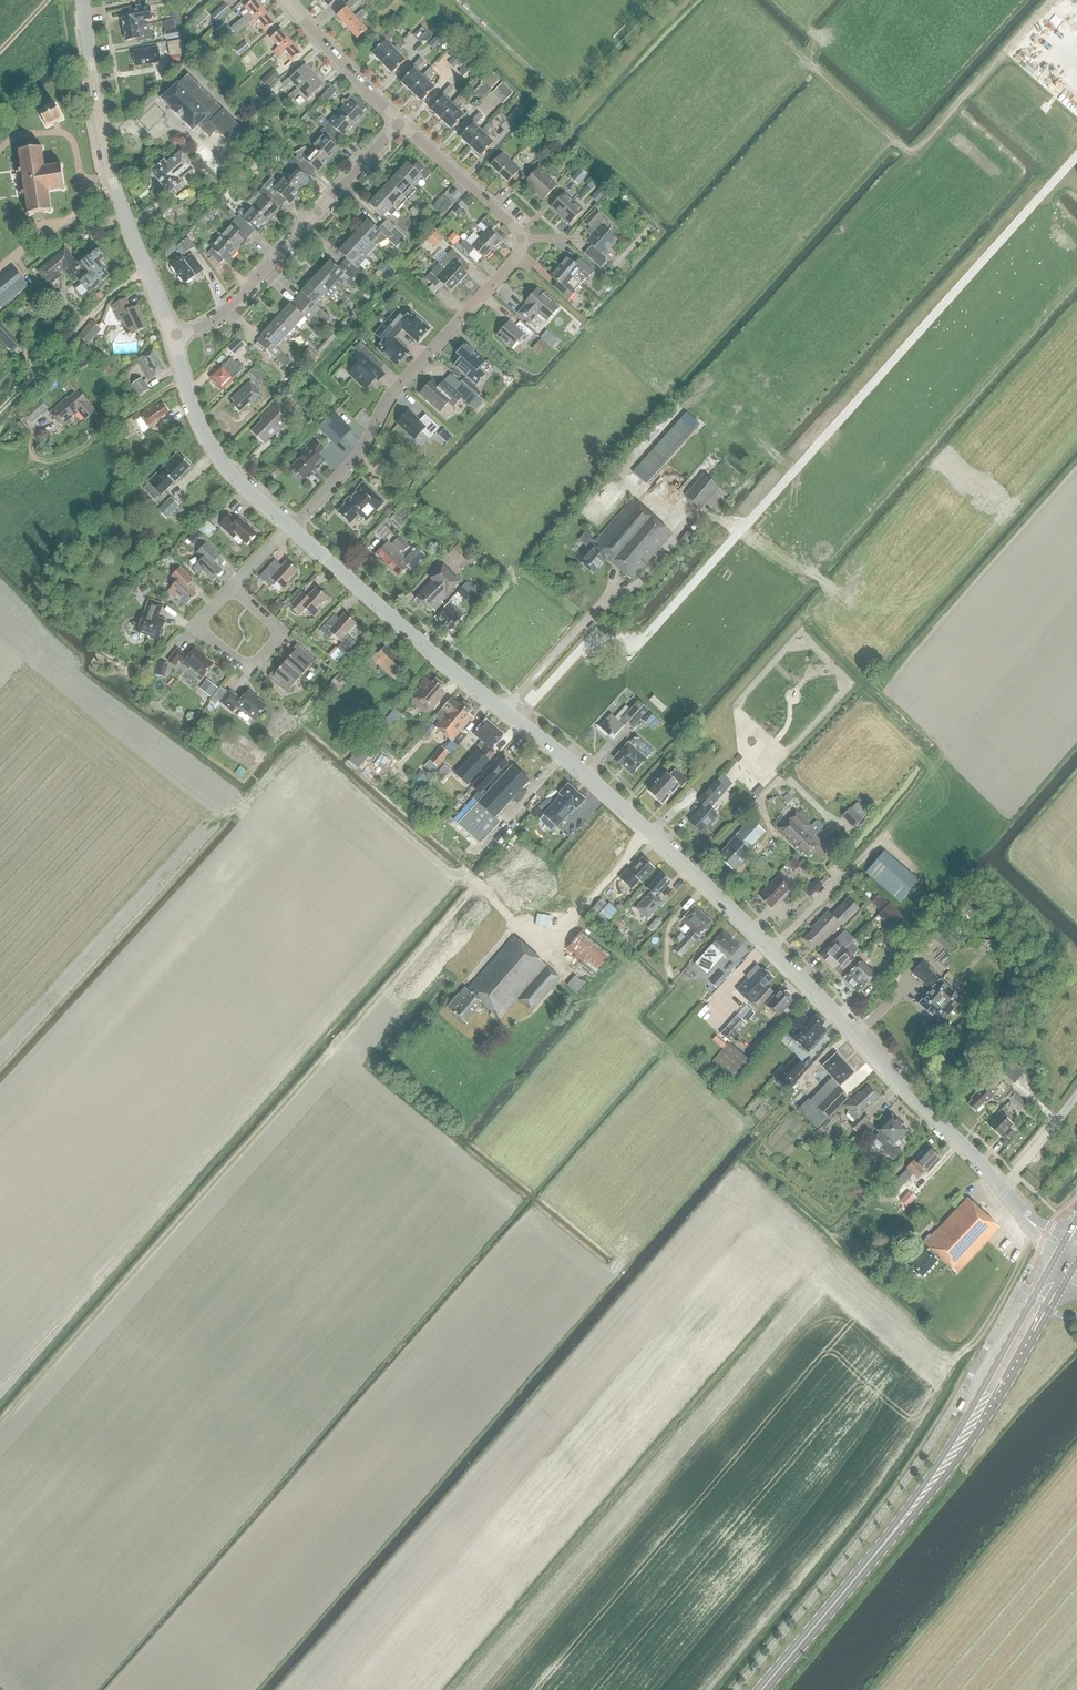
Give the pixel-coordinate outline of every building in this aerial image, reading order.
[(236,35),(247,26),(264,13),(254,0),(243,9),(247,14),(231,27),(236,35)] [(354,18),(348,12),(356,5),(352,0),(350,0),(343,6),(345,9),(336,17),(346,29),(355,20),(354,18)] [(1061,14),(1076,28),(1076,0),(1074,0),(1061,14)] [(225,3),(211,16),(217,23),(231,10),(225,3)] [(122,19),(124,30),(137,28),(146,26),(145,22),(153,21),(151,9),(129,12),(130,18),(122,19)] [(179,10),(171,11),(172,19),(181,18),(179,10)] [(355,20),(346,29),(356,40),(365,31),(358,22),(365,16),(361,11),(354,18),(355,20)] [(264,13),(247,26),(250,29),(256,24),(263,33),(273,24),(264,13)] [(199,15),(195,20),(200,24),(204,20),(199,15)] [(222,18),(212,28),(217,33),(227,24),(222,18)] [(137,28),(124,30),(126,41),(139,39),(139,43),(152,41),(150,33),(145,34),(144,28),(146,27),(146,26),(137,28)] [(181,38),(180,28),(165,31),(164,31),(166,41),(181,38)] [(274,56),(289,42),(279,31),(269,40),(276,48),(271,53),(274,56)] [(371,55),(381,65),(395,51),(392,49),(387,43),(396,34),(392,31),(383,40),(385,41),(371,55)] [(426,32),(418,40),(423,45),(431,36),(426,32)] [(437,35),(428,44),(433,49),(442,40),(437,35)] [(171,55),(182,52),(178,39),(167,42),(171,55)] [(245,40),(234,48),(240,55),(250,47),(245,40)] [(395,51),(381,65),(390,75),(404,62),(397,54),(406,45),(401,40),(392,49),(395,51)] [(289,42),(274,56),(277,60),(282,55),(289,63),(300,54),(289,42)] [(160,63),(158,48),(133,52),(135,67),(160,63)] [(253,49),(242,58),(247,64),(258,55),(253,49)] [(457,53),(448,63),(453,68),(457,64),(460,67),(465,61),(457,53)] [(400,83),(410,93),(422,79),(421,78),(415,72),(424,63),(419,58),(410,68),(412,70),(400,83)] [(471,68),(466,64),(458,72),(463,77),(471,68)] [(296,90),(313,75),(304,65),(288,80),(287,79),(281,85),(284,89),(290,83),(296,90)] [(422,79),(410,93),(420,102),(433,88),(425,81),(434,72),(430,69),(421,78),(422,79)] [(272,70),(260,80),(266,87),(278,77),(272,70)] [(481,100),(499,80),(491,73),(473,93),(481,100)] [(188,74),(182,80),(178,83),(177,83),(177,84),(162,98),(161,99),(162,100),(170,108),(169,109),(170,110),(182,122),(181,122),(183,123),(183,122),(192,130),(193,131),(197,126),(209,138),(217,131),(226,140),(240,127),(223,109),(198,84),(188,74)] [(313,75),(296,90),(290,95),(293,99),(300,93),(306,101),(323,86),(313,75)] [(501,83),(492,93),(503,104),(512,93),(501,83)] [(337,90),(332,85),(320,99),(325,103),(337,90)] [(429,111),(439,120),(452,106),(451,105),(445,99),(453,90),(449,86),(440,95),(442,97),(429,111)] [(269,89),(258,100),(263,105),(274,94),(269,89)] [(365,118),(361,115),(365,111),(370,115),(370,114),(348,94),(348,95),(350,97),(344,103),(342,101),(340,104),(343,107),(337,113),(354,129),(365,118)] [(452,106),(439,120),(449,130),(462,116),(455,109),(463,100),(459,96),(451,105),(452,106)] [(62,119),(55,104),(39,112),(47,127),(62,119)] [(517,107),(507,118),(515,126),(525,115),(517,107)] [(247,121),(240,113),(236,117),(243,124),(247,121)] [(354,129),(337,113),(322,129),(339,144),(344,139),(344,140),(354,129)] [(458,138),(469,147),(482,134),(480,132),(474,127),(483,118),(479,114),(470,123),(471,124),(458,138)] [(321,116),(317,121),(322,126),(327,121),(321,116)] [(257,130),(249,123),(244,127),(247,130),(249,128),(254,133),(257,130)] [(482,134),(469,147),(480,157),(492,143),(485,136),(493,127),(489,123),(480,132),(482,134)] [(321,136),(311,147),(327,163),(334,155),(338,151),(335,149),(339,144),(322,129),(318,133),(321,136)] [(555,144),(565,153),(571,146),(561,138),(555,144)] [(20,195),(25,194),(28,213),(26,213),(27,214),(28,214),(28,216),(30,216),(30,214),(49,211),(49,213),(51,213),(51,211),(52,211),(52,209),(50,209),(48,191),(62,189),(63,191),(64,190),(64,189),(65,189),(65,187),(64,187),(61,167),(62,166),(62,165),(61,165),(61,163),(59,164),(59,165),(44,167),(41,149),(43,149),(43,147),(41,147),(41,146),(40,146),(40,148),(21,150),(20,149),(19,149),(19,151),(18,151),(18,152),(19,152),(22,168),(20,171),(16,171),(20,195)] [(291,159),(310,175),(314,171),(317,173),(327,163),(311,147),(308,151),(305,148),(296,153),(298,155),(295,159),(292,157),(291,159)] [(165,163),(163,161),(150,172),(167,194),(172,191),(175,195),(183,189),(179,185),(180,184),(178,181),(194,169),(180,152),(165,163)] [(565,165),(570,159),(563,153),(558,158),(565,165)] [(490,167),(498,175),(509,163),(501,155),(490,167)] [(282,179),(299,194),(309,184),(306,180),(310,175),(291,159),(288,161),(296,168),(294,170),(292,168),(282,179)] [(509,163),(498,175),(507,183),(518,171),(509,163)] [(406,164),(396,175),(411,188),(420,178),(424,182),(430,176),(417,164),(412,169),(406,164)] [(203,168),(197,173),(203,180),(209,175),(203,168)] [(524,183),(533,192),(547,177),(538,168),(524,183)] [(577,184),(586,174),(580,168),(571,178),(577,184)] [(396,175),(387,185),(405,201),(415,191),(411,188),(396,175)] [(557,186),(547,177),(533,192),(543,201),(557,186)] [(261,190),(281,207),(285,203),(288,205),(299,194),(282,179),(278,184),(272,178),(263,188),(261,190)] [(591,189),(596,184),(589,178),(585,183),(591,189)] [(405,201),(387,185),(378,195),(396,211),(402,204),(406,207),(408,205),(405,201)] [(262,197),(251,209),(268,224),(278,213),(277,212),(281,207),(261,190),(258,194),(262,197)] [(596,203),(603,196),(597,191),(591,198),(596,203)] [(560,216),(573,202),(564,193),(550,207),(560,216)] [(460,204),(467,209),(475,199),(468,194),(460,204)] [(396,211),(378,195),(368,206),(382,219),(387,212),(391,216),(396,211)] [(442,195),(433,206),(443,215),(453,204),(442,195)] [(583,210),(573,202),(560,216),(569,225),(583,210)] [(458,204),(452,211),(456,215),(463,209),(458,204)] [(161,216),(171,208),(168,205),(159,213),(161,216)] [(414,218),(419,213),(413,208),(408,213),(414,218)] [(234,222),(250,237),(254,231),(258,235),(268,224),(251,209),(247,214),(243,210),(241,210),(238,213),(240,216),(234,222)] [(215,217),(207,210),(201,216),(210,223),(215,217)] [(586,241),(592,246),(585,254),(600,268),(605,263),(605,259),(602,256),(616,241),(602,227),(604,225),(598,220),(601,217),(595,211),(584,223),(590,228),(589,228),(590,228),(588,230),(588,234),(590,236),(586,241)] [(487,229),(479,238),(494,252),(502,243),(491,232),(495,227),(485,218),(480,223),(487,229)] [(381,226),(377,230),(366,221),(356,232),(374,248),(375,247),(386,240),(395,249),(400,243),(389,233),(381,226)] [(229,226),(219,238),(236,254),(246,242),(245,241),(250,237),(234,222),(230,227),(229,226)] [(389,233),(400,243),(404,239),(394,229),(389,233)] [(435,230),(428,239),(435,246),(443,237),(435,230)] [(365,258),(374,248),(356,232),(347,242),(365,258)] [(453,234),(448,240),(453,245),(458,239),(453,234)] [(195,247),(188,238),(177,246),(183,255),(195,247)] [(236,254),(219,238),(209,249),(210,250),(206,255),(217,266),(223,261),(226,264),(236,254)] [(494,252),(479,238),(471,247),(464,240),(459,246),(469,255),(474,250),(485,261),(494,252)] [(345,260),(341,265),(363,284),(367,279),(357,269),(366,259),(365,258),(347,242),(337,253),(345,260)] [(78,279),(80,281),(75,285),(75,288),(80,295),(83,295),(88,291),(89,293),(99,285),(98,285),(109,276),(99,262),(103,258),(95,248),(76,262),(65,249),(37,271),(50,286),(62,277),(59,273),(63,270),(74,283),(78,279)] [(420,249),(415,254),(419,258),(424,253),(420,249)] [(439,265),(459,284),(467,275),(456,264),(461,259),(451,250),(446,256),(447,257),(439,265)] [(167,266),(182,285),(201,270),(190,254),(181,260),(179,257),(167,266)] [(566,257),(558,266),(580,285),(585,279),(587,280),(593,272),(583,263),(578,268),(566,257)] [(358,289),(363,284),(341,265),(336,269),(329,262),(319,272),(349,300),(350,299),(339,289),(348,280),(358,289)] [(390,270),(383,264),(379,268),(385,275),(390,270)] [(439,265),(431,274),(430,273),(425,278),(432,285),(435,287),(439,282),(450,293),(459,284),(439,265)] [(580,285),(558,266),(550,275),(562,286),(557,291),(568,300),(575,293),(574,292),(580,285)] [(31,283),(19,269),(0,284),(0,303),(3,306),(31,283)] [(319,272),(310,283),(324,296),(328,300),(336,292),(340,296),(339,298),(344,303),(345,302),(347,303),(349,300),(319,272)] [(296,300),(314,317),(315,315),(325,324),(329,319),(315,306),(324,296),(310,283),(300,294),(297,297),(298,297),(296,300)] [(432,285),(428,288),(434,294),(437,290),(435,287),(432,285)] [(538,313),(546,321),(557,309),(537,291),(526,303),(527,304),(518,314),(529,323),(538,313)] [(147,327),(136,306),(130,309),(126,299),(111,306),(118,321),(123,319),(130,334),(127,335),(128,337),(131,335),(147,327)] [(322,327),(312,318),(314,317),(296,300),(295,300),(294,299),(289,305),(279,315),(293,328),(303,318),(318,332),(322,327)] [(396,311),(385,323),(397,333),(402,328),(417,342),(429,329),(410,312),(404,318),(396,311)] [(293,328),(279,315),(270,325),(284,339),(288,343),(298,332),(293,328)] [(577,332),(582,325),(576,320),(571,327),(577,332)] [(0,327),(0,342),(10,354),(20,345),(13,336),(17,332),(7,321),(0,327)] [(101,329),(91,321),(78,337),(88,345),(101,329)] [(520,321),(516,326),(510,321),(497,335),(511,348),(524,334),(529,338),(533,333),(520,321)] [(383,342),(377,348),(396,365),(408,352),(393,338),(397,333),(385,323),(375,334),(383,342)] [(284,339),(270,325),(260,336),(254,342),(262,349),(273,359),(274,358),(284,367),(289,362),(275,349),(284,339)] [(546,331),(541,338),(552,347),(557,340),(546,331)] [(238,337),(227,347),(234,356),(246,346),(238,337)] [(540,339),(535,345),(543,352),(549,346),(540,339)] [(361,354),(362,354),(366,350),(360,344),(354,350),(359,355),(361,354)] [(464,344),(456,354),(460,358),(453,365),(476,386),(485,375),(479,370),(485,362),(469,348),(464,344)] [(318,356),(309,347),(302,354),(311,363),(318,356)] [(165,371),(153,350),(136,360),(149,381),(165,371)] [(382,376),(383,376),(384,375),(362,354),(361,354),(359,355),(354,361),(358,363),(348,373),(365,389),(374,379),(378,382),(379,380),(378,380),(382,376)] [(242,370),(231,359),(223,366),(222,365),(209,377),(221,391),(234,379),(234,378),(242,370)] [(256,365),(246,374),(255,384),(265,375),(256,365)] [(432,381),(420,394),(439,412),(447,403),(452,407),(460,398),(469,405),(476,397),(460,383),(450,374),(439,387),(432,381)] [(149,390),(141,378),(131,385),(138,397),(149,390)] [(463,379),(460,383),(476,397),(479,394),(463,379)] [(260,395),(249,382),(231,399),(234,402),(232,405),(239,412),(248,404),(249,405),(260,395)] [(72,416),(77,412),(85,420),(96,411),(78,390),(68,399),(67,397),(49,413),(61,427),(73,417),(72,416)] [(33,423),(47,409),(49,408),(39,397),(23,413),(33,423)] [(476,398),(470,405),(476,411),(483,403),(476,398)] [(260,419),(262,421),(251,432),(263,443),(269,437),(270,438),(275,434),(276,434),(293,417),(277,401),(260,419)] [(148,429),(149,429),(166,417),(164,415),(168,412),(163,404),(159,406),(157,404),(139,415),(140,416),(135,419),(143,432),(148,429)] [(414,439),(422,431),(429,438),(438,428),(425,415),(419,421),(408,411),(397,423),(414,439)] [(333,412),(317,428),(327,438),(333,432),(341,440),(351,430),(333,412)] [(686,412),(633,471),(646,483),(699,424),(686,412)] [(453,437),(444,429),(439,435),(447,443),(453,437)] [(297,474),(299,474),(305,479),(316,468),(314,466),(322,458),(319,455),(324,450),(313,439),(299,453),(302,457),(292,466),(294,468),(293,470),(293,471),(296,474),(297,474)] [(389,447),(380,456),(384,459),(390,453),(399,461),(393,468),(396,471),(405,461),(389,447)] [(174,483),(191,466),(177,453),(167,463),(160,469),(160,470),(148,482),(161,495),(173,482),(174,483)] [(785,471),(773,484),(778,488),(790,475),(785,471)] [(729,496),(704,474),(685,497),(700,510),(705,504),(715,512),(716,511),(718,513),(722,507),(721,506),(729,496)] [(348,504),(347,503),(338,512),(350,523),(358,515),(366,522),(384,502),(363,483),(349,497),(352,499),(348,504)] [(170,498),(157,511),(166,520),(178,507),(170,498)] [(607,558),(613,564),(631,580),(671,533),(633,499),(594,542),(589,537),(584,532),(577,539),(582,544),(585,546),(574,558),(592,574),(607,558)] [(228,514),(219,524),(233,537),(236,534),(246,544),(256,533),(239,518),(236,521),(228,514)] [(199,529),(210,537),(218,528),(208,519),(199,529)] [(697,539),(688,531),(679,541),(688,549),(697,539)] [(192,535),(187,541),(192,546),(197,540),(192,535)] [(400,552),(402,550),(403,552),(408,546),(398,537),(391,544),(388,542),(375,555),(398,577),(407,567),(410,570),(425,555),(416,547),(414,549),(413,548),(412,550),(413,551),(406,558),(400,552)] [(213,581),(223,571),(214,562),(219,557),(206,543),(197,553),(202,558),(193,568),(199,574),(202,571),(213,581)] [(297,570),(287,561),(278,569),(271,563),(259,577),(270,587),(275,582),(285,591),(291,584),(288,581),(297,570)] [(459,582),(443,565),(430,578),(432,581),(415,598),(430,612),(432,609),(435,611),(443,603),(440,601),(459,582)] [(167,591),(173,598),(176,595),(186,605),(197,594),(188,586),(193,580),(180,567),(171,577),(176,582),(167,591)] [(475,591),(466,582),(456,593),(466,601),(475,591)] [(144,596),(151,591),(147,585),(140,590),(144,596)] [(307,597),(302,592),(291,604),(300,613),(304,608),(314,617),(320,611),(317,608),(327,597),(316,587),(307,597)] [(158,639),(164,621),(157,618),(162,604),(149,599),(137,632),(158,639)] [(281,601),(276,607),(281,611),(285,605),(281,601)] [(435,617),(449,631),(463,616),(449,602),(435,617)] [(346,634),(355,623),(345,613),(336,623),(330,618),(319,630),(329,639),(333,634),(342,643),(337,648),(344,654),(355,642),(346,634)] [(371,658),(375,653),(363,641),(345,660),(356,671),(369,657),(371,658)] [(284,662),(301,676),(315,660),(296,644),(291,650),(294,652),(284,662)] [(213,663),(201,653),(201,652),(195,647),(188,657),(177,648),(168,660),(174,666),(179,660),(189,668),(190,667),(202,677),(213,663)] [(375,653),(371,658),(386,673),(387,672),(395,679),(406,668),(384,647),(377,655),(375,653)] [(338,664),(343,659),(337,654),(332,659),(338,664)] [(154,672),(165,676),(169,665),(158,661),(154,672)] [(338,667),(331,661),(327,666),(333,671),(338,667)] [(301,676),(284,662),(275,672),(273,670),(268,676),(286,692),(301,676)] [(329,683),(340,694),(349,685),(339,674),(329,683)] [(436,679),(432,683),(425,677),(418,685),(420,687),(418,690),(416,689),(414,694),(412,696),(415,699),(414,700),(418,701),(429,711),(445,694),(440,690),(444,686),(436,679)] [(206,679),(200,688),(210,696),(217,688),(206,679)] [(266,679),(261,685),(268,691),(273,685),(266,679)] [(248,690),(241,699),(229,690),(220,703),(232,712),(236,706),(242,711),(243,710),(255,720),(266,706),(254,696),(255,695),(248,690)] [(437,718),(440,720),(436,725),(444,731),(453,739),(473,717),(468,713),(471,709),(463,703),(460,707),(451,698),(439,712),(435,716),(437,718)] [(625,726),(624,726),(626,723),(631,728),(648,710),(638,702),(622,720),(623,721),(621,723),(611,714),(599,728),(613,740),(625,726)] [(654,717),(650,712),(642,720),(647,725),(654,717)] [(390,715),(372,736),(380,742),(397,721),(390,715)] [(504,735),(486,719),(473,734),(481,741),(476,746),(481,750),(479,752),(477,750),(455,775),(467,785),(495,753),(491,749),(504,735)] [(435,726),(428,721),(418,734),(425,739),(435,726)] [(646,759),(645,758),(652,751),(636,735),(629,743),(628,742),(614,758),(631,775),(646,759)] [(679,749),(675,745),(667,754),(671,758),(679,749)] [(431,773),(449,753),(442,746),(424,766),(431,773)] [(500,756),(480,777),(472,786),(478,792),(472,798),(478,803),(487,793),(483,789),(508,763),(500,756)] [(452,771),(444,764),(435,774),(442,781),(452,771)] [(247,771),(241,766),(235,773),(241,778),(247,771)] [(478,803),(495,817),(512,799),(514,801),(516,799),(518,801),(526,794),(521,789),(528,781),(512,766),(487,793),(478,803)] [(687,781),(674,769),(668,776),(664,772),(648,790),(662,803),(678,785),(681,788),(687,781)] [(417,789),(427,778),(421,772),(411,782),(417,789)] [(722,774),(715,781),(726,791),(733,783),(722,774)] [(703,806),(689,822),(701,833),(705,829),(712,835),(724,822),(709,809),(726,791),(715,781),(697,800),(703,806)] [(585,800),(568,784),(559,794),(560,795),(543,814),(557,827),(560,823),(562,824),(575,808),(576,810),(585,800)] [(500,822),(495,817),(478,803),(458,824),(479,844),(500,822)] [(532,809),(527,805),(516,817),(521,821),(532,809)] [(530,815),(535,820),(542,812),(537,807),(530,815)] [(851,808),(850,807),(842,816),(853,828),(862,819),(861,819),(851,808)] [(778,829),(796,846),(806,836),(803,833),(808,829),(810,826),(795,811),(792,814),(778,829)] [(752,852),(749,849),(765,832),(751,819),(727,844),(728,845),(718,856),(734,871),(752,852)] [(512,832),(507,827),(495,840),(500,845),(512,832)] [(830,850),(808,829),(803,833),(806,836),(796,846),(808,858),(814,852),(821,859),(830,850)] [(885,848),(866,870),(901,901),(920,879),(885,848)] [(620,879),(630,888),(638,880),(641,882),(654,868),(643,858),(630,872),(628,870),(620,879)] [(799,865),(793,859),(788,864),(794,871),(799,865)] [(646,887),(650,892),(635,908),(647,919),(662,902),(657,897),(669,883),(659,873),(646,887)] [(771,903),(773,905),(792,886),(780,874),(761,893),(763,896),(760,899),(768,906),(771,903)] [(823,884),(816,878),(803,892),(809,898),(823,884)] [(878,898),(874,894),(867,901),(872,905),(878,898)] [(840,924),(842,926),(859,909),(848,898),(831,915),(828,911),(811,929),(812,930),(803,939),(812,948),(816,945),(818,947),(840,924)] [(599,902),(592,908),(597,913),(604,906),(599,902)] [(899,912),(889,903),(878,916),(887,925),(899,912)] [(606,923),(617,911),(611,905),(600,917),(606,923)] [(711,922),(694,906),(681,920),(691,930),(674,950),(681,957),(699,937),(698,936),(711,922)] [(886,927),(891,932),(905,917),(899,912),(886,927)] [(656,918),(651,924),(656,929),(662,923),(656,918)] [(893,933),(891,932),(886,927),(878,935),(885,941),(893,933)] [(566,949),(596,974),(612,954),(582,930),(566,949)] [(701,956),(694,964),(706,974),(723,956),(727,960),(731,956),(740,947),(723,932),(714,941),(715,941),(701,956)] [(830,964),(850,943),(843,936),(837,941),(835,940),(831,944),(819,956),(827,963),(828,962),(830,964)] [(532,1011),(560,979),(513,937),(467,990),(465,987),(447,1007),(464,1022),(481,1002),(500,1020),(518,999),(532,1011)] [(898,951),(903,945),(896,939),(891,945),(898,951)] [(850,943),(830,964),(832,966),(831,967),(838,974),(850,962),(854,958),(852,956),(858,951),(850,943)] [(902,948),(881,970),(886,975),(907,952),(902,948)] [(946,955),(940,962),(943,965),(949,958),(946,955)] [(923,960),(911,972),(931,990),(918,1004),(940,1024),(941,1023),(944,1025),(947,1025),(951,1020),(950,1017),(948,1015),(962,1000),(927,969),(929,966),(923,960)] [(852,969),(843,979),(857,993),(867,983),(875,974),(861,961),(852,969)] [(762,970),(756,964),(745,976),(748,978),(736,990),(757,1010),(772,991),(766,985),(773,978),(763,968),(762,970)] [(719,973),(710,983),(716,988),(725,979),(719,973)] [(566,985),(576,994),(585,984),(574,975),(566,985)] [(783,992),(781,990),(766,1006),(777,1016),(792,1000),(789,998),(790,997),(790,994),(787,991),(784,991),(783,992)] [(737,1015),(720,1034),(730,1042),(746,1024),(746,1023),(754,1014),(750,1010),(742,1019),(737,1015)] [(787,1035),(807,1052),(825,1031),(820,1026),(823,1023),(815,1015),(812,1019),(806,1014),(802,1020),(794,1012),(788,1018),(796,1025),(787,1035)] [(751,1062),(728,1043),(705,1070),(727,1089),(751,1062)] [(836,1053),(822,1066),(832,1077),(823,1087),(830,1094),(836,1087),(839,1085),(839,1086),(854,1072),(837,1053),(836,1053)] [(776,1079),(786,1088),(805,1067),(795,1058),(776,1079)] [(1016,1084),(1027,1071),(1012,1058),(1001,1070),(1016,1084)] [(993,1074),(978,1089),(979,1090),(970,1099),(971,1101),(968,1104),(976,1111),(984,1102),(985,1104),(998,1090),(996,1089),(1002,1083),(993,1074)] [(847,1098),(836,1087),(830,1094),(823,1087),(810,1101),(808,1099),(797,1110),(817,1129),(847,1098)] [(843,1106),(849,1111),(846,1114),(854,1122),(850,1126),(855,1132),(868,1120),(863,1114),(869,1108),(868,1107),(877,1098),(867,1087),(859,1094),(859,1093),(850,1100),(849,1100),(843,1106)] [(1028,1104),(1016,1094),(1011,1101),(1022,1110),(1028,1104)] [(1012,1124),(1009,1121),(1014,1116),(1004,1106),(999,1112),(1000,1113),(988,1126),(1000,1137),(1012,1124)] [(881,1144),(882,1146),(880,1148),(893,1161),(902,1152),(895,1146),(894,1147),(893,1145),(907,1130),(891,1115),(876,1130),(879,1132),(874,1137),(875,1139),(871,1143),(876,1148),(881,1144)] [(828,1120),(823,1125),(827,1129),(832,1124),(828,1120)] [(925,1171),(926,1173),(940,1158),(929,1149),(916,1163),(913,1160),(906,1168),(918,1179),(925,1171)] [(964,1198),(958,1192),(949,1201),(955,1207),(964,1198)] [(906,1194),(900,1201),(907,1207),(913,1200),(906,1194)] [(939,1258),(956,1274),(999,1228),(967,1198),(931,1236),(929,1235),(921,1244),(922,1245),(919,1249),(916,1247),(903,1261),(921,1278),(939,1258)]
